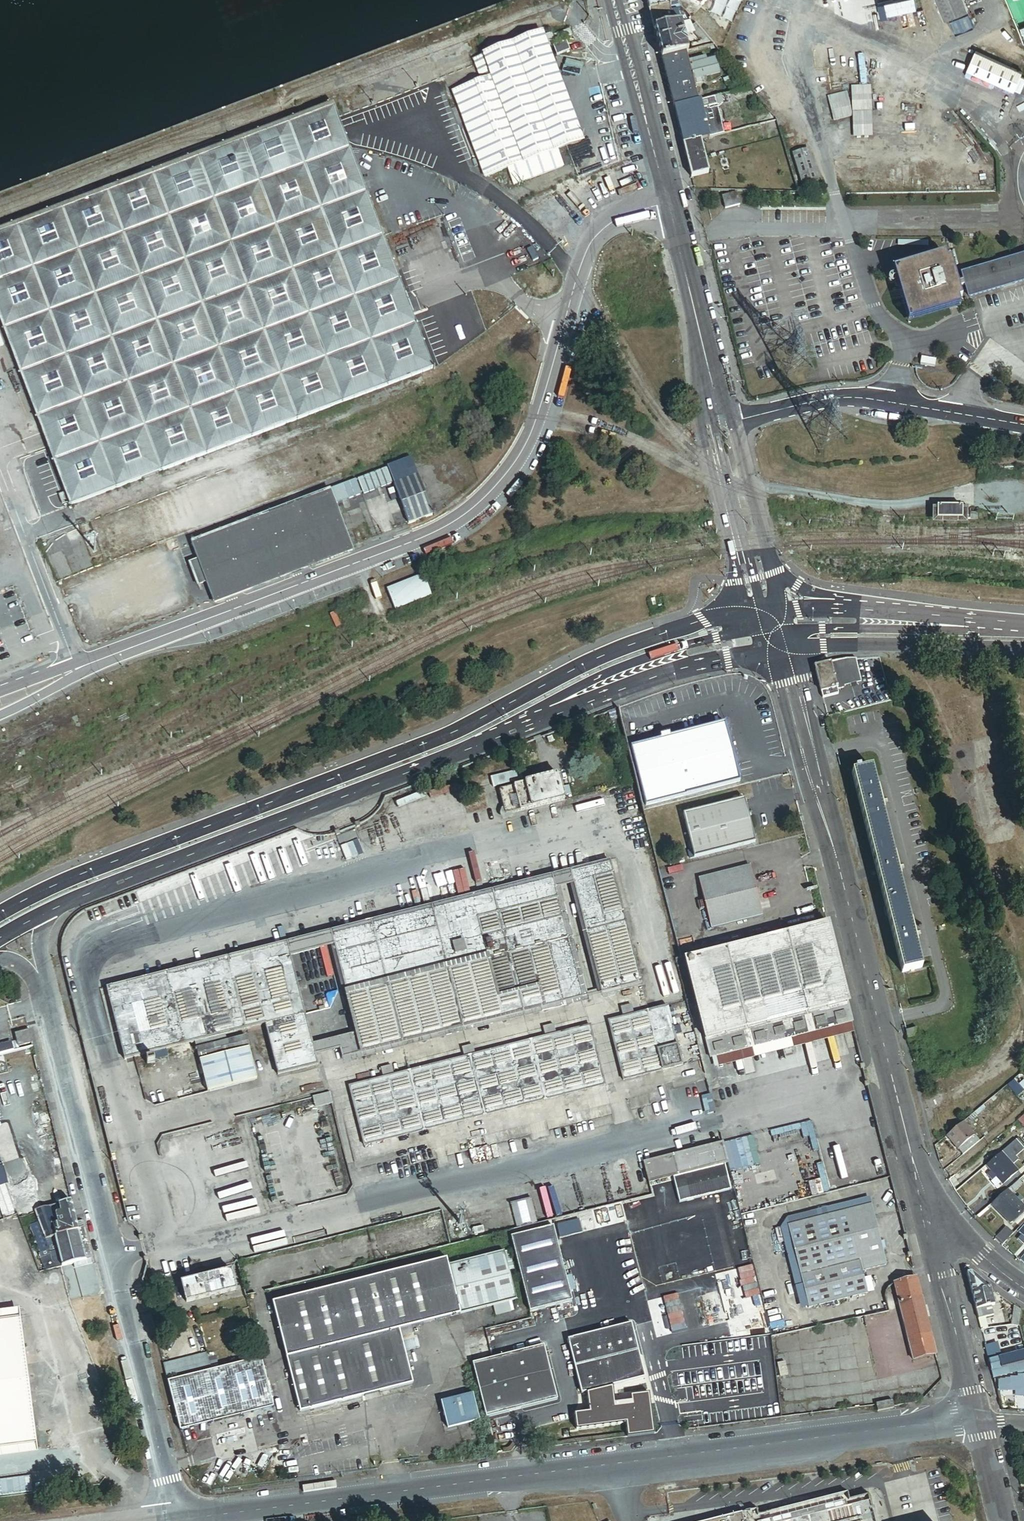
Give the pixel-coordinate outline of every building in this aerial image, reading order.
[(647,10),(669,5),(667,0),(645,0),(647,10)] [(705,0),(680,0),(698,8),(705,0)] [(961,0),(934,0),(942,20),(965,10),(961,0)] [(679,9),(677,3),(669,5),(647,10),(652,30),(679,24),(675,10),(679,9)] [(949,19),(955,33),(974,25),(968,11),(949,19)] [(679,24),(652,30),(660,60),(684,54),(686,53),(681,35),(684,35),(682,25),(679,26),(679,24)] [(688,45),(690,52),(711,47),(692,25),(687,30),(698,43),(688,45)] [(548,31),(540,34),(546,48),(553,45),(552,42),(549,36),(548,31)] [(557,33),(549,36),(552,42),(560,39),(557,33)] [(540,34),(472,60),(477,74),(486,71),(488,78),(480,82),(452,92),(486,178),(506,170),(513,186),(562,167),(556,151),(582,141),(546,48),(540,34)] [(1011,90),(1019,72),(973,52),(965,70),(1011,90)] [(685,61),(684,54),(660,60),(671,108),(695,102),(692,87),(701,84),(700,80),(717,76),(712,58),(703,61),(702,56),(685,61)] [(486,71),(477,74),(480,82),(488,78),(486,71)] [(741,82),(737,78),(721,82),(723,87),(726,86),(736,84),(741,82)] [(726,86),(728,93),(738,91),(736,84),(726,86)] [(720,105),(753,96),(747,89),(738,91),(728,93),(718,96),(720,105)] [(718,96),(695,102),(671,108),(681,145),(698,141),(707,138),(700,110),(713,106),(720,105),(718,96)] [(767,113),(760,105),(749,108),(752,118),(754,117),(767,113)] [(430,368),(344,140),(331,106),(246,138),(0,231),(0,306),(74,502),(430,368)] [(713,106),(700,110),(707,138),(720,135),(713,106)] [(756,126),(774,121),(767,113),(754,117),(756,126)] [(706,174),(698,141),(681,145),(689,178),(706,174)] [(816,182),(806,151),(790,155),(801,187),(816,182)] [(733,194),(720,198),(723,210),(736,206),(733,194)] [(961,276),(963,282),(964,287),(967,297),(1023,279),(1023,256),(961,276)] [(964,287),(963,282),(954,284),(946,262),(940,264),(939,260),(893,274),(907,320),(952,306),(951,302),(958,300),(955,290),(964,287)] [(409,459),(387,468),(394,486),(416,478),(409,459)] [(416,478),(394,486),(409,524),(431,515),(416,478)] [(190,543),(197,560),(206,582),(213,601),(350,548),(327,490),(190,543)] [(958,507),(934,507),(934,519),(965,520),(965,509),(958,509),(958,507)] [(983,514),(975,514),(975,522),(983,522),(983,514)] [(206,582),(197,560),(188,563),(197,586),(206,582)] [(855,676),(851,659),(847,660),(836,661),(819,665),(816,671),(823,698),(838,694),(837,689),(844,688),(842,679),(855,676)] [(739,782),(724,723),(669,737),(668,734),(659,736),(659,738),(630,745),(644,805),(685,795),(739,782)] [(870,769),(862,771),(856,773),(853,773),(902,973),(922,969),(872,769),(870,769)] [(569,786),(567,776),(561,778),(563,787),(569,786)] [(558,777),(525,785),(530,808),(564,800),(558,777)] [(530,808),(525,785),(501,791),(507,814),(530,808)] [(744,798),(682,814),(693,858),(755,842),(744,798)] [(610,861),(547,877),(550,891),(556,889),(574,885),(613,875),(610,861)] [(750,865),(700,878),(712,925),(762,912),(755,888),(750,865)] [(637,970),(613,875),(574,885),(598,980),(637,970)] [(550,891),(547,877),(106,988),(109,1001),(290,956),(336,945),(550,891)] [(556,889),(550,891),(574,985),(580,984),(556,889)] [(574,985),(550,891),(336,945),(358,1033),(363,1054),(583,999),(580,984),(574,985)] [(693,999),(684,1001),(690,1023),(699,1021),(704,1041),(846,1005),(826,924),(784,934),(764,939),(683,959),(693,999)] [(290,956),(109,1001),(124,1060),(194,1042),(199,1062),(219,1057),(214,1038),(226,1035),(265,1025),(277,1076),(318,1066),(316,1056),(313,1044),(290,956)] [(641,986),(637,970),(598,980),(602,996),(641,986)] [(846,1005),(704,1041),(709,1059),(849,1024),(851,1024),(846,1005)] [(682,1066),(667,1006),(608,1021),(623,1081),(682,1066)] [(849,1024),(709,1059),(712,1069),(851,1034),(849,1024)] [(589,1026),(349,1086),(364,1147),(604,1086),(589,1026)] [(907,1032),(909,1041),(919,1038),(917,1030),(907,1032)] [(18,1046),(27,1044),(31,1043),(28,1031),(15,1035),(18,1046)] [(363,1054),(358,1033),(313,1044),(316,1056),(339,1050),(342,1059),(363,1054)] [(214,1038),(219,1057),(249,1049),(246,1036),(227,1041),(226,1035),(214,1038)] [(14,1053),(11,1044),(0,1047),(0,1056),(14,1053)] [(219,1057),(199,1062),(207,1093),(257,1081),(249,1049),(219,1057)] [(1023,1091),(1014,1080),(1008,1085),(1018,1096),(1023,1091)] [(329,1093),(311,1097),(314,1109),(332,1104),(329,1093)] [(19,1158),(8,1123),(6,1124),(5,1120),(0,1121),(0,1158),(2,1164),(19,1158)] [(978,1142),(963,1123),(946,1137),(962,1155),(978,1142)] [(727,1165),(722,1144),(642,1164),(648,1184),(673,1178),(724,1166),(727,1165)] [(985,1166),(991,1173),(987,1176),(992,1181),(995,1177),(1002,1185),(1017,1172),(1001,1153),(985,1166)] [(2,1164),(3,1167),(8,1183),(25,1177),(19,1158),(2,1164)] [(724,1166),(673,1178),(679,1203),(730,1190),(724,1166)] [(25,1177),(8,1183),(10,1192),(29,1187),(25,1177)] [(4,1221),(17,1215),(14,1204),(10,1192),(8,1183),(0,1185),(0,1210),(4,1221)] [(10,1192),(14,1204),(32,1199),(29,1187),(10,1192)] [(993,1203),(1012,1223),(1023,1212),(1023,1207),(1021,1204),(1017,1200),(1008,1190),(993,1203)] [(64,1195),(40,1201),(42,1210),(55,1207),(67,1204),(64,1195)] [(33,1200),(37,1211),(42,1210),(40,1201),(39,1198),(33,1200)] [(14,1204),(17,1215),(19,1220),(29,1217),(34,1215),(33,1212),(37,1211),(33,1200),(32,1199),(14,1204)] [(986,1199),(981,1203),(986,1209),(991,1205),(986,1199)] [(516,1230),(537,1224),(536,1224),(530,1201),(510,1206),(516,1229),(516,1230)] [(79,1232),(71,1202),(67,1204),(55,1207),(42,1210),(37,1211),(33,1212),(34,1215),(38,1224),(44,1240),(79,1232)] [(981,1203),(970,1213),(975,1219),(986,1209),(981,1203)] [(786,1225),(807,1308),(867,1293),(861,1271),(885,1265),(870,1204),(786,1225)] [(44,1240),(38,1224),(30,1226),(40,1254),(48,1252),(44,1240)] [(553,1228),(511,1239),(530,1313),(572,1302),(553,1228)] [(1008,1229),(996,1240),(1002,1246),(1014,1235),(1008,1229)] [(84,1230),(79,1232),(86,1260),(91,1258),(84,1230)] [(79,1232),(44,1240),(48,1252),(49,1256),(54,1269),(74,1264),(75,1269),(88,1266),(87,1262),(86,1260),(79,1232)] [(40,1254),(37,1255),(39,1260),(41,1259),(49,1256),(48,1252),(40,1254)] [(447,1266),(460,1315),(492,1307),(495,1317),(511,1313),(508,1303),(515,1301),(503,1252),(447,1266)] [(41,1259),(45,1271),(54,1269),(49,1256),(41,1259)] [(446,1260),(303,1295),(330,1404),(413,1383),(405,1354),(402,1341),(399,1330),(410,1327),(460,1315),(447,1266),(446,1260)] [(231,1271),(181,1284),(186,1304),(236,1291),(231,1271)] [(967,1275),(979,1319),(985,1318),(997,1315),(991,1291),(979,1281),(971,1274),(967,1275)] [(935,1356),(915,1279),(893,1285),(912,1362),(935,1356)] [(330,1404),(303,1295),(273,1303),(300,1412),(330,1404)] [(1020,1327),(1023,1312),(1021,1311),(1014,1307),(1012,1326),(1020,1327)] [(985,1318),(979,1319),(981,1330),(988,1329),(985,1318)] [(0,1321),(0,1450),(36,1446),(20,1319),(0,1321)] [(632,1324),(568,1340),(581,1394),(587,1393),(612,1387),(645,1379),(632,1324)] [(410,1327),(399,1330),(402,1341),(414,1338),(413,1334),(412,1334),(410,1327)] [(414,1338),(402,1341),(405,1354),(420,1350),(417,1338),(414,1338)] [(994,1338),(984,1340),(989,1361),(1000,1358),(997,1349),(994,1338)] [(543,1346),(472,1364),(486,1418),(557,1401),(543,1346)] [(1010,1355),(1008,1347),(997,1349),(1000,1358),(989,1361),(992,1372),(1003,1369),(1011,1367),(1018,1365),(1023,1364),(1023,1351),(1010,1355)] [(206,1354),(163,1365),(167,1382),(210,1372),(206,1354)] [(261,1362),(168,1385),(180,1432),(273,1409),(261,1362)] [(1018,1365),(1011,1367),(1012,1373),(1020,1371),(1018,1365)] [(105,1378),(100,1380),(106,1396),(112,1394),(110,1389),(105,1378)] [(589,1412),(575,1414),(577,1428),(626,1422),(629,1435),(653,1432),(648,1395),(632,1396),(633,1406),(614,1408),(612,1387),(587,1393),(589,1412)] [(440,1403),(447,1428),(479,1420),(472,1394),(440,1403)] [(894,1407),(894,1403),(893,1402),(876,1405),(876,1406),(877,1411),(894,1409),(894,1407)] [(705,1520),(876,1520),(869,1496),(848,1501),(846,1492),(758,1515),(757,1508),(705,1520)]
